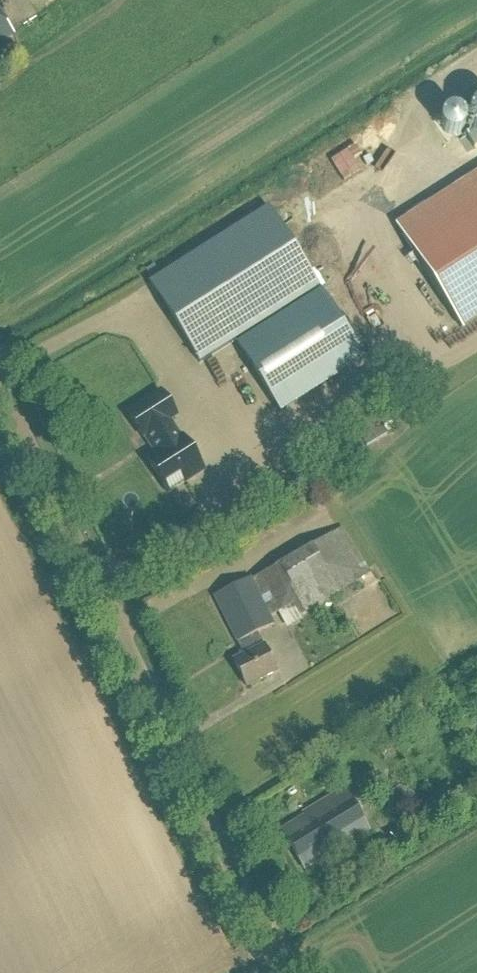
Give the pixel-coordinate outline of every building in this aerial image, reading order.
[(13,34),(0,17),(0,44),(13,34)] [(476,103),(476,104),(475,105),(474,105),(473,106),(472,107),(472,108),(471,109),(470,110),(470,111),(469,113),(469,114),(469,115),(469,116),(468,117),(468,119),(468,120),(469,121),(469,122),(469,123),(469,124),(470,126),(470,127),(471,128),(472,129),(472,130),(473,131),(474,132),(475,132),(476,133),(476,134),(476,103)] [(365,167),(351,145),(327,159),(340,181),(365,167)] [(462,332),(476,323),(476,173),(394,226),(462,332)] [(320,289),(268,207),(148,283),(200,365),(320,289)] [(365,360),(322,292),(238,346),(280,413),(365,360)] [(176,417),(161,393),(127,414),(142,438),(144,436),(156,455),(147,461),(167,493),(169,493),(162,482),(177,472),(184,483),(203,471),(182,438),(180,440),(168,421),(176,417)] [(375,415),(354,427),(367,448),(387,436),(375,415)] [(246,654),(233,661),(246,687),(276,673),(256,634),(273,626),(250,579),(213,597),(236,643),(239,642),(246,654)] [(344,789),(302,814),(304,817),(281,831),(304,871),(368,831),(344,789)]
